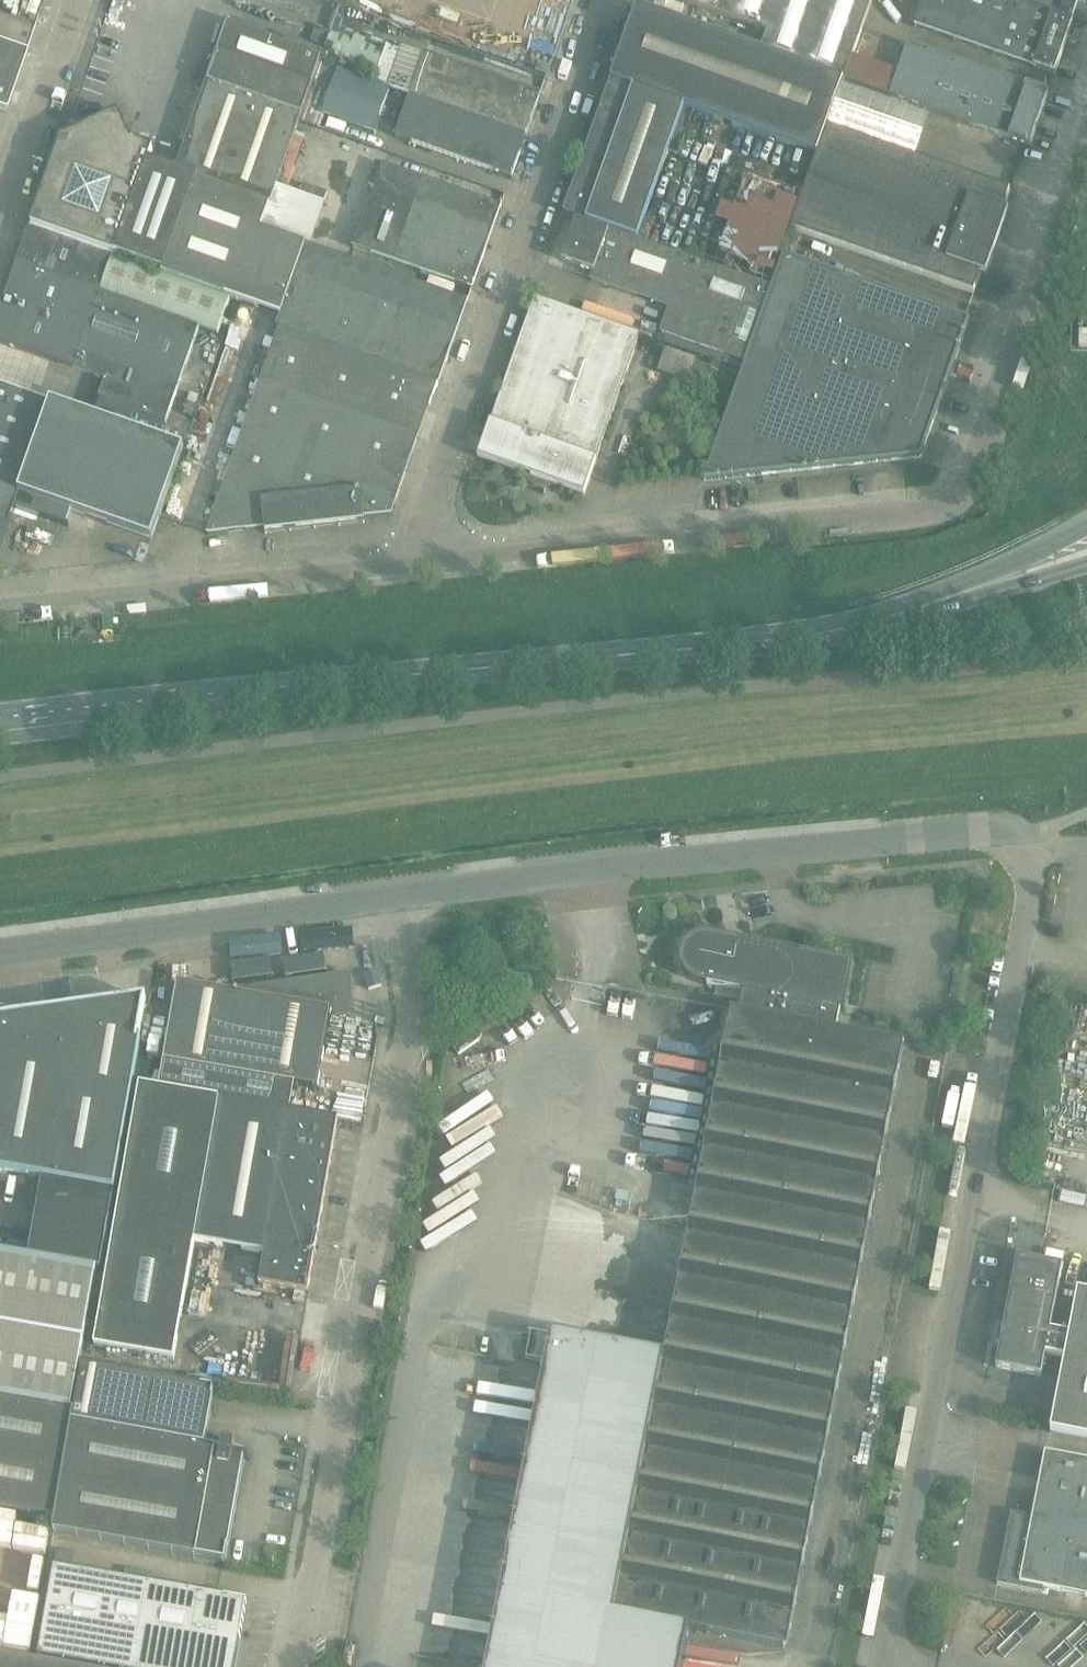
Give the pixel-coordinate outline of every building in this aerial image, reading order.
[(574,0),(532,0),(525,23),(561,36),(574,0)] [(767,32),(768,32),(779,0),(676,0),(767,32)] [(872,0),(779,0),(768,32),(767,32),(760,53),(843,82),(872,0)] [(1055,77),(1073,24),(1005,0),(923,0),(914,28),(1055,77)] [(1075,20),(1081,0),(1019,0),(1075,20)] [(1080,3),(1078,18),(1086,19),(1086,4),(1080,3)] [(637,10),(618,64),(564,216),(576,221),(638,242),(685,108),(818,155),(827,128),(843,82),(760,53),(637,10)] [(207,82),(176,172),(195,178),(270,205),(276,189),(301,116),(312,87),(323,55),(229,22),(213,66),(209,65),(206,66),(202,77),(204,81),(207,82)] [(375,83),(386,51),(332,32),(321,64),(375,83)] [(6,110),(26,53),(0,43),(0,108),(6,110)] [(889,99),(1031,148),(1049,94),(908,45),(889,99)] [(533,118),(540,97),(541,97),(424,56),(424,58),(400,50),(386,88),(410,97),(526,138),(533,118)] [(389,93),(338,75),(323,118),(374,136),(389,93)] [(526,138),(410,97),(395,139),(511,180),(526,138)] [(132,142),(118,113),(89,128),(69,121),(62,139),(61,139),(30,225),(115,255),(114,258),(161,275),(195,178),(176,172),(149,162),(153,150),(132,142)] [(974,295),(1011,192),(827,128),(818,155),(804,192),(790,232),(974,295)] [(368,207),(487,249),(501,208),(375,164),(368,185),(375,188),(368,207)] [(804,192),(734,168),(701,264),(770,289),(782,256),(790,232),(804,192)] [(195,178),(161,275),(231,299),(281,317),(306,247),(261,231),(270,205),(195,178)] [(276,189),(270,205),(261,231),(306,247),(312,249),(327,207),(276,189)] [(487,249),(368,207),(354,248),(472,290),(487,249)] [(770,289),(638,242),(576,221),(562,261),(594,273),(591,281),(670,309),(661,333),(744,363),(770,289)] [(29,229),(17,265),(101,295),(114,258),(29,229)] [(312,249),(306,247),(281,317),(277,328),(331,347),(341,319),(449,357),(458,332),(331,288),(342,259),(312,249)] [(770,289),(744,363),(702,482),(920,458),(969,321),(782,256),(770,289)] [(161,275),(114,258),(101,295),(199,329),(218,336),(231,299),(161,275)] [(468,304),(342,259),(331,288),(458,332),(468,304)] [(0,312),(0,343),(105,380),(98,400),(100,401),(94,419),(159,441),(165,424),(199,329),(101,295),(17,265),(0,312)] [(478,459),(549,483),(584,495),(640,335),(535,298),(478,459)] [(439,386),(449,357),(341,319),(331,347),(439,386)] [(280,330),(261,384),(418,439),(437,386),(439,386),(331,347),(277,328),(277,329),(280,330)] [(1086,348),(1086,332),(1079,332),(1078,348),(1086,348)] [(686,378),(691,355),(666,349),(661,372),(686,378)] [(208,535),(265,529),(391,516),(418,439),(261,384),(208,535)] [(15,508),(68,527),(73,513),(152,540),(184,450),(159,441),(94,419),(0,386),(0,549),(15,508)] [(844,1012),(854,963),(710,935),(704,935),(698,936),(693,938),(688,942),(684,946),(681,952),(680,958),(681,964),(682,970),(685,975),(690,979),(695,982),(701,984),(706,986),(742,993),(739,1013),(731,1011),(664,1357),(529,1331),(528,1335),(530,1335),(526,1360),(545,1364),(487,1666),(682,1666),(689,1631),(787,1650),(904,1045),(836,1032),(840,1011),(844,1012)] [(430,956),(430,961),(431,964),(439,963),(438,955),(430,956)] [(159,1089),(291,1112),(295,1087),(317,1090),(330,1016),(345,1019),(346,1014),(347,1005),(348,997),(348,988),(346,979),(285,987),(286,993),(286,998),(285,1003),(177,984),(159,1089)] [(1053,997),(1051,1010),(1061,1012),(1063,999),(1053,997)] [(42,1179),(113,1192),(114,1193),(141,1040),(139,1040),(146,1000),(19,1018),(0,1015),(0,1172),(42,1179)] [(144,1042),(136,1080),(149,1083),(156,1044),(144,1042)] [(259,1285),(282,1289),(308,1294),(338,1121),(291,1112),(159,1089),(140,1086),(94,1347),(174,1361),(194,1242),(264,1254),(259,1285)] [(113,1192),(42,1179),(28,1258),(97,1270),(98,1271),(113,1192)] [(71,1413),(97,1270),(28,1258),(0,1253),(0,1401),(71,1413)] [(1005,1322),(996,1368),(1041,1377),(1046,1356),(1064,1360),(1050,1433),(1086,1440),(1086,1294),(1077,1292),(1069,1335),(1050,1331),(1063,1267),(1017,1258),(1005,1322)] [(220,1451),(204,1448),(214,1391),(82,1368),(74,1414),(54,1534),(225,1564),(237,1495),(238,1496),(245,1454),(233,1452),(235,1444),(222,1442),(220,1451)] [(71,1413),(0,1401),(0,1513),(55,1523),(53,1534),(54,1534),(74,1414),(71,1414),(71,1413)] [(1030,1594),(1042,1596),(1043,1589),(1086,1598),(1086,1461),(1045,1453),(1033,1518),(1011,1514),(997,1587),(1030,1594)] [(38,1659),(86,1666),(235,1666),(240,1639),(242,1629),(247,1602),(225,1598),(216,1596),(54,1568),(38,1659)] [(33,1651),(33,1647),(8,1643),(13,1610),(0,1608),(0,1646),(33,1651)] [(0,1656),(0,1666),(66,1666),(0,1656)]
